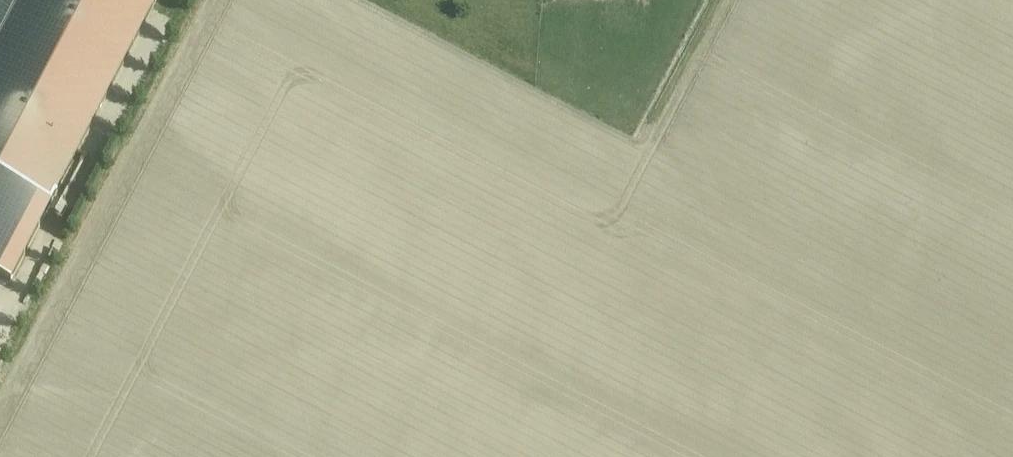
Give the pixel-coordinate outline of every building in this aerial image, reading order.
[(9,284),(101,108),(157,0),(21,0),(0,40),(0,279),(9,284)] [(21,0),(0,0),(0,40),(21,0)]
